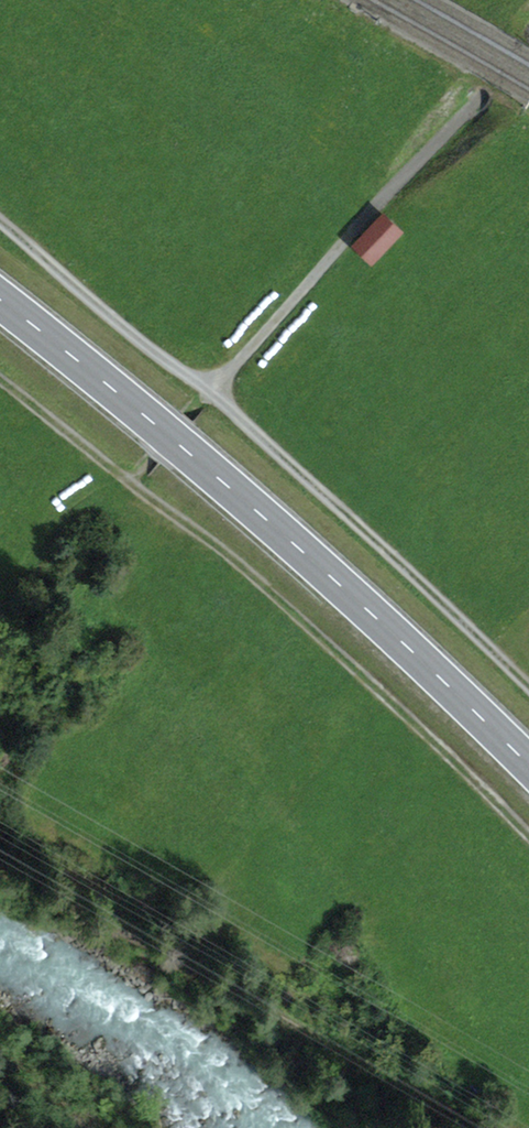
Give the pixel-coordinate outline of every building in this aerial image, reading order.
[(406,233),(385,214),(352,248),(373,268),(406,233)]
